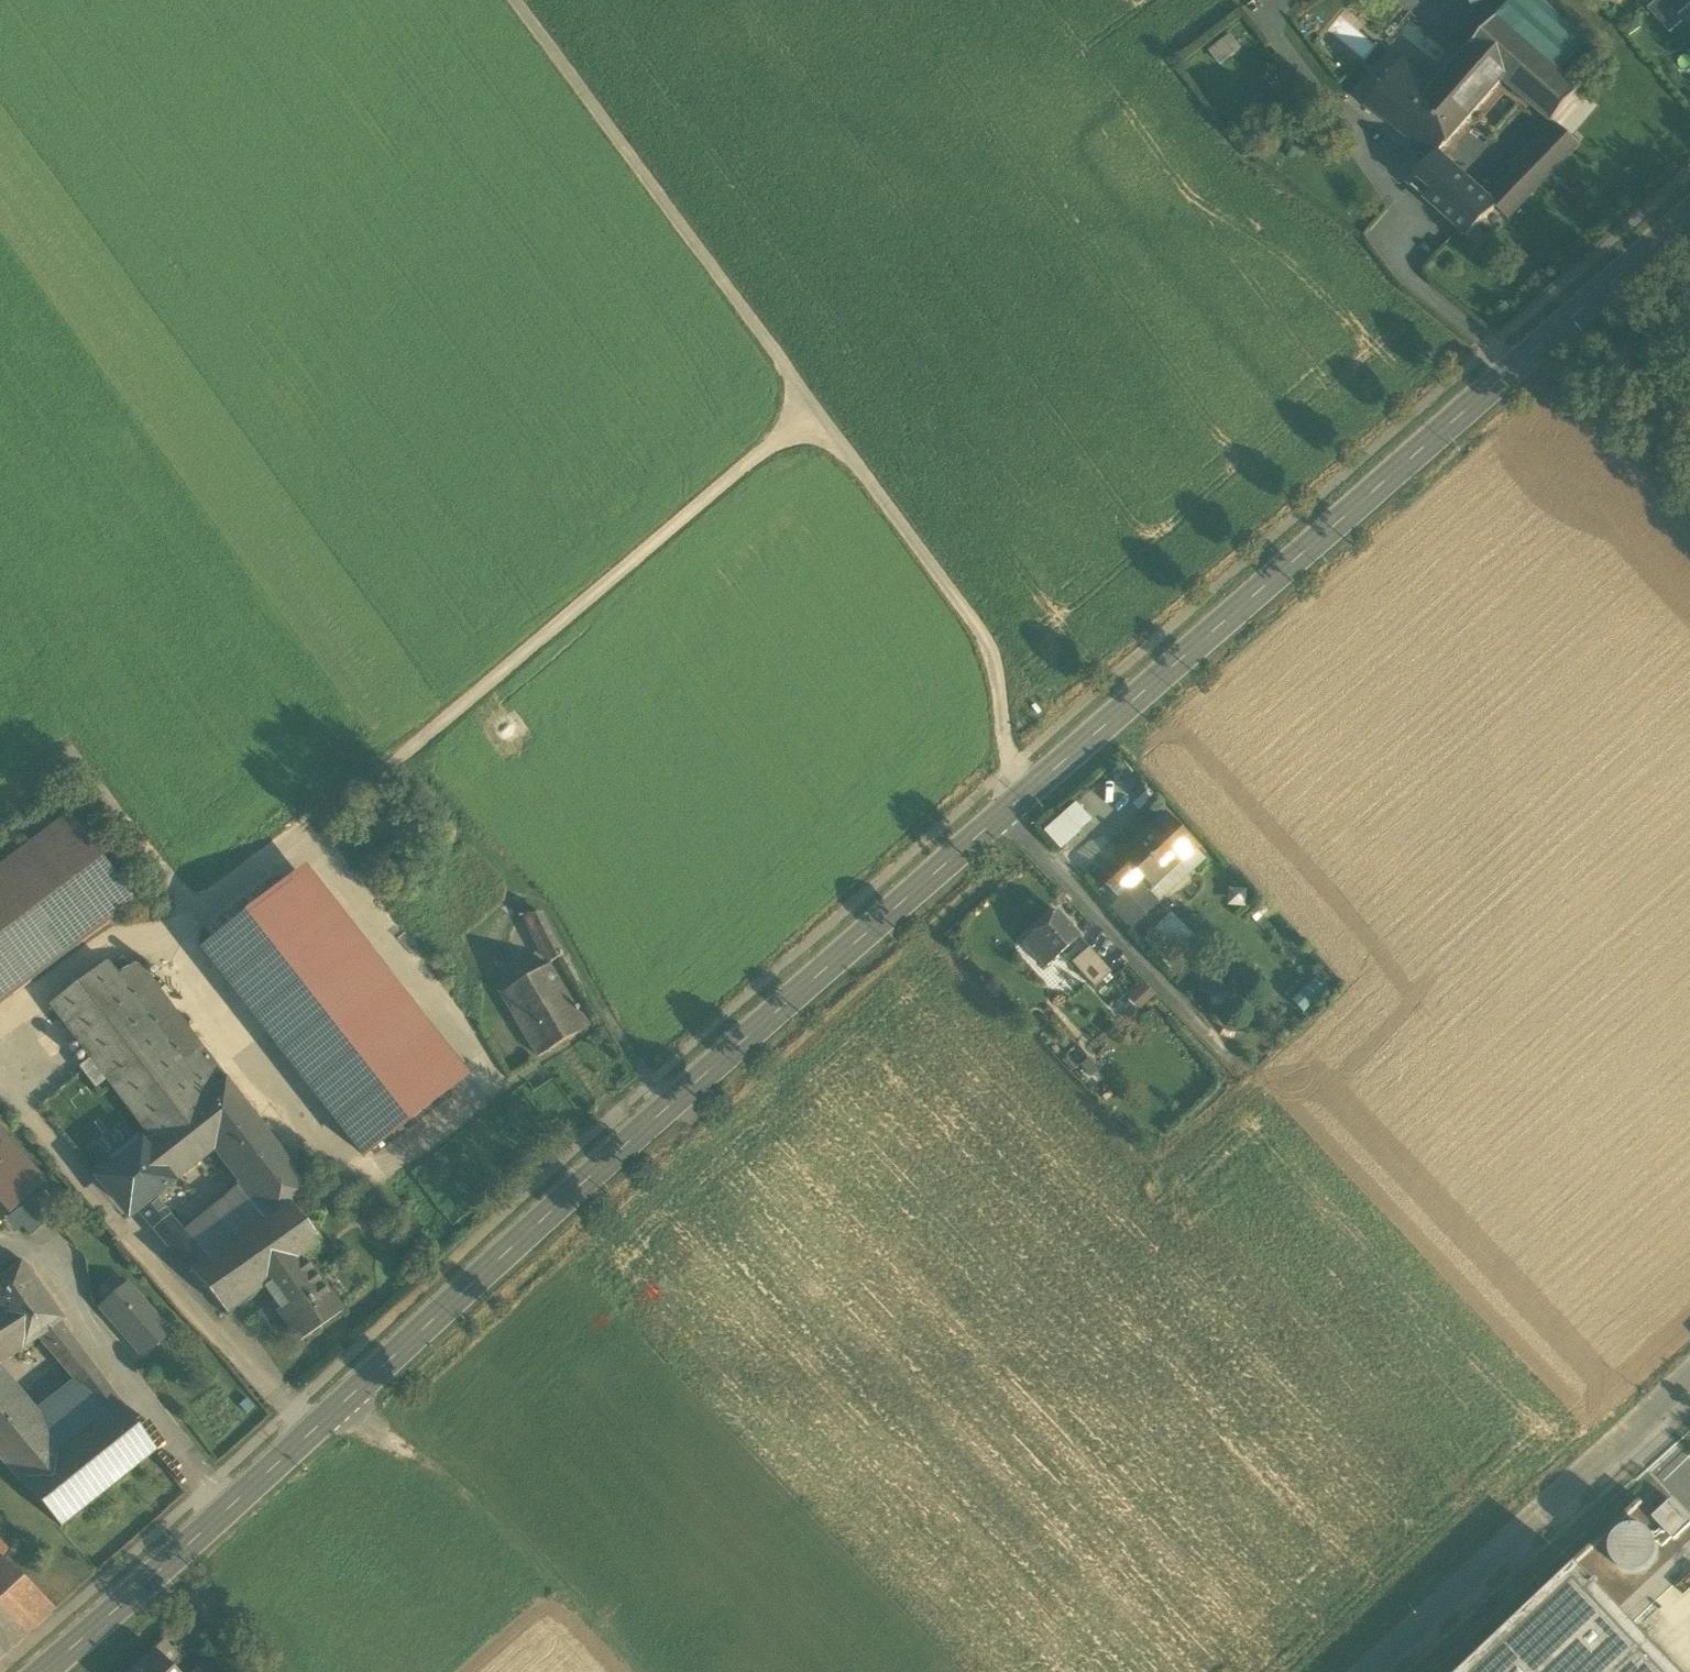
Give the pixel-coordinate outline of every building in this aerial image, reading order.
[(1497,17),(1561,74),(1588,43),(1539,0),(1512,0),(1497,17)] [(1665,27),(1678,16),(1664,0),(1658,0),(1648,8),(1665,27)] [(1678,16),(1689,6),(1689,0),(1664,0),(1678,16)] [(1506,80),(1554,123),(1582,92),(1561,74),(1497,17),(1470,48),(1506,80)] [(1227,32),(1205,47),(1217,63),(1238,48),(1227,32)] [(1461,130),(1506,80),(1470,48),(1443,79),(1453,88),(1436,109),(1461,130)] [(1366,105),(1432,157),(1435,154),(1438,156),(1461,130),(1436,109),(1453,88),(1443,79),(1440,83),(1407,59),(1366,105)] [(1560,128),(1491,201),(1497,206),(1495,207),(1507,218),(1579,143),(1571,135),(1597,105),(1582,92),(1554,123),(1560,128)] [(1408,184),(1428,201),(1457,173),(1438,156),(1435,154),(1432,157),(1408,184)] [(1491,201),(1457,173),(1428,201),(1467,235),(1495,207),(1497,206),(1491,201)] [(1078,799),(1047,830),(1064,847),(1095,817),(1078,799)] [(135,903),(69,815),(0,867),(0,1005),(135,903)] [(1143,879),(1150,888),(1195,847),(1166,815),(1121,856),(1129,865),(1143,879)] [(1138,883),(1143,879),(1129,865),(1100,892),(1114,906),(1125,896),(1138,883)] [(305,866),(288,880),(450,1088),(468,1074),(305,866)] [(201,947),(363,1156),(450,1088),(288,880),(201,947)] [(1125,896),(1145,916),(1158,904),(1138,883),(1125,896)] [(1203,944),(1171,911),(1147,934),(1179,967),(1203,944)] [(540,915),(537,913),(526,914),(550,963),(564,956),(545,918),(542,916),(540,915)] [(1022,945),(1045,970),(1079,939),(1056,914),(1022,945)] [(1072,964),(1094,989),(1111,974),(1089,950),(1072,964)] [(50,1005),(150,1137),(198,1098),(177,1070),(203,1047),(141,965),(121,980),(107,962),(50,1005)] [(510,1010),(538,1057),(586,1028),(548,965),(502,992),(501,993),(511,1010),(510,1010)] [(1140,1007),(1156,993),(1147,982),(1131,996),(1140,1007)] [(310,1188),(203,1047),(177,1070),(198,1098),(150,1137),(142,1143),(174,1182),(214,1151),(239,1184),(267,1221),(291,1204),(310,1188)] [(10,1211),(44,1181),(0,1131),(0,1200),(10,1211)] [(138,1211),(153,1229),(169,1216),(154,1198),(174,1182),(142,1143),(137,1137),(111,1158),(116,1164),(97,1179),(116,1202),(121,1199),(133,1214),(138,1211)] [(239,1184),(191,1227),(216,1255),(267,1221),(239,1184)] [(13,1215),(29,1235),(55,1214),(39,1194),(13,1215)] [(323,1246),(291,1204),(267,1221),(216,1255),(191,1272),(226,1313),(272,1282),(304,1259),(323,1246)] [(169,1247),(191,1272),(216,1255),(191,1227),(169,1247)] [(272,1282),(281,1295),(314,1272),(304,1259),(272,1282)] [(59,1361),(77,1347),(59,1324),(65,1320),(22,1262),(0,1278),(0,1314),(22,1350),(40,1337),(59,1361)] [(277,1314),(297,1342),(341,1311),(314,1272),(281,1295),(288,1306),(277,1314)] [(100,1308),(142,1356),(169,1332),(127,1284),(100,1308)] [(22,1350),(0,1314),(0,1366),(22,1350)] [(90,1365),(77,1347),(59,1361),(73,1379),(90,1365)] [(79,1386),(103,1416),(120,1403),(90,1365),(73,1379),(79,1386)] [(21,1483),(61,1451),(38,1421),(0,1369),(0,1459),(21,1483)] [(79,1386),(38,1421),(61,1451),(103,1416),(79,1386)] [(156,1451),(120,1403),(103,1416),(61,1451),(21,1483),(61,1528),(156,1451)] [(1670,1500),(1653,1516),(1673,1539),(1689,1523),(1689,1521),(1670,1500)] [(1610,1551),(1612,1558),(1616,1565),(1621,1569),(1628,1572),(1636,1572),(1643,1570),(1650,1565),(1654,1559),(1656,1551),(1656,1543),(1652,1536),(1647,1530),(1640,1527),(1632,1526),(1625,1528),(1618,1531),(1613,1537),(1610,1544),(1610,1551)] [(1,1556),(14,1542),(0,1529),(0,1556),(1,1556)] [(1,1556),(0,1557),(0,1660),(54,1609),(1,1556)] [(1577,1564),(1463,1671),(1679,1671),(1577,1564)] [(157,1652),(136,1671),(176,1671),(157,1652)]
